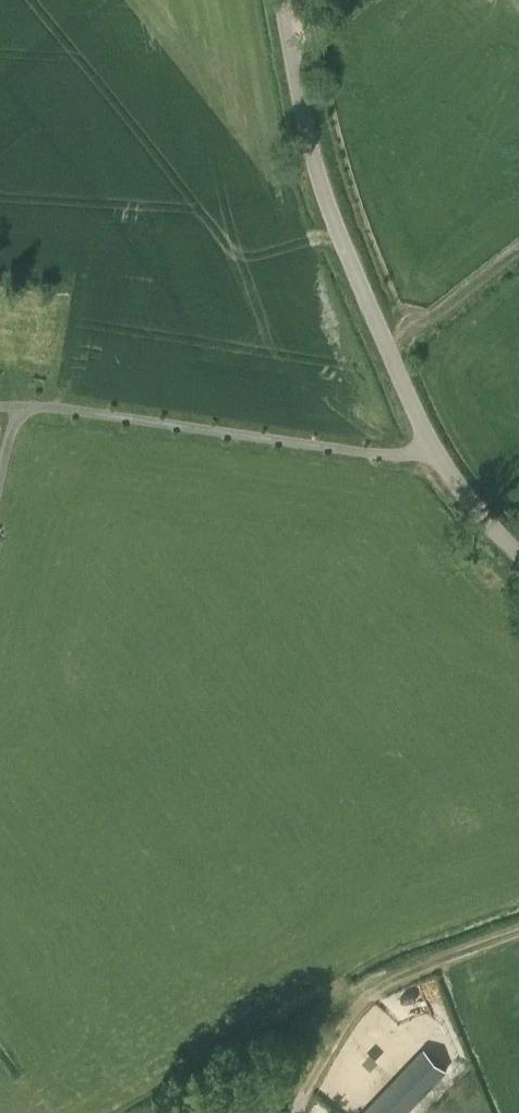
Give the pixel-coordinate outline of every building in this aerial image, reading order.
[(361,1112),(407,1112),(448,1070),(423,1047),(361,1112)] [(215,1104),(201,1112),(221,1112),(215,1104)]
